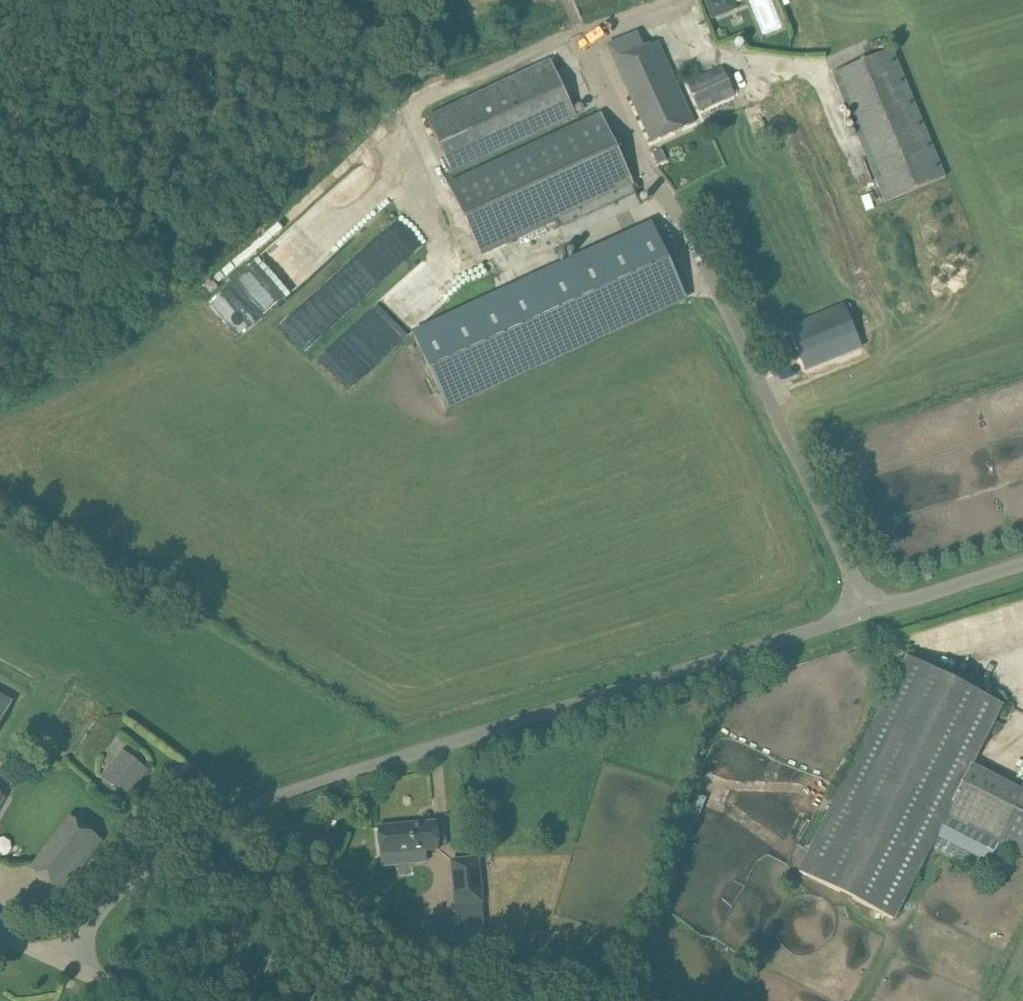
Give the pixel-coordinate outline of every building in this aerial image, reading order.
[(740,10),(736,0),(707,0),(716,20),(740,10)] [(644,46),(638,31),(607,45),(652,142),(694,123),(657,42),(649,46),(644,46)] [(945,177),(892,49),(834,73),(887,201),(945,177)] [(551,61),(460,105),(429,119),(455,174),(577,116),(551,61)] [(699,111),(735,95),(721,65),(686,82),(699,111)] [(634,183),(602,116),(450,187),(482,255),(556,221),(565,240),(641,204),(632,184),(634,183)] [(239,341),(396,199),(365,165),(209,307),(239,341)] [(447,406),(686,297),(653,226),(414,335),(447,406)] [(378,245),(365,251),(379,280),(392,273),(378,245)] [(800,356),(856,333),(845,305),(788,328),(800,356)] [(339,344),(325,353),(346,387),(375,369),(365,353),(350,362),(339,344)] [(1022,790),(971,765),(1002,704),(908,657),(799,872),(893,919),(946,816),(1022,855),(1022,791),(1022,790)] [(0,692),(0,725),(14,699),(0,692)] [(146,770),(130,758),(123,752),(104,776),(127,794),(146,770)] [(101,838),(67,812),(46,839),(81,866),(101,838)] [(439,850),(436,822),(378,827),(381,855),(439,850)] [(487,952),(478,859),(451,862),(459,942),(487,952)]
